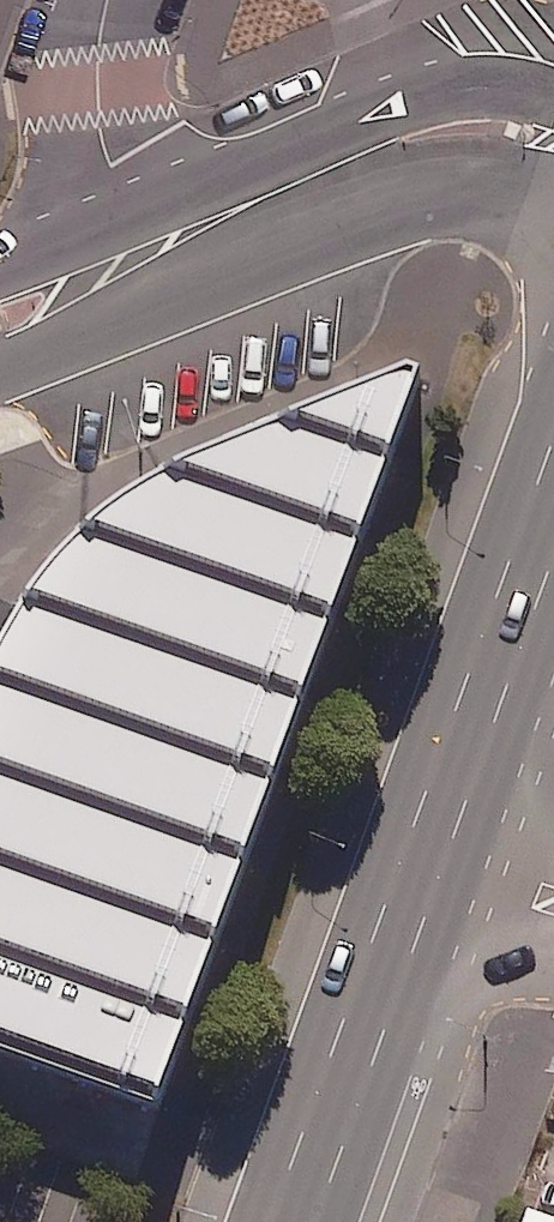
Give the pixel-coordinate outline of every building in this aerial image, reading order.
[(163,1132),(430,391),(417,386),(201,473),(108,532),(34,609),(6,662),(0,679),(0,1074),(163,1132)]
